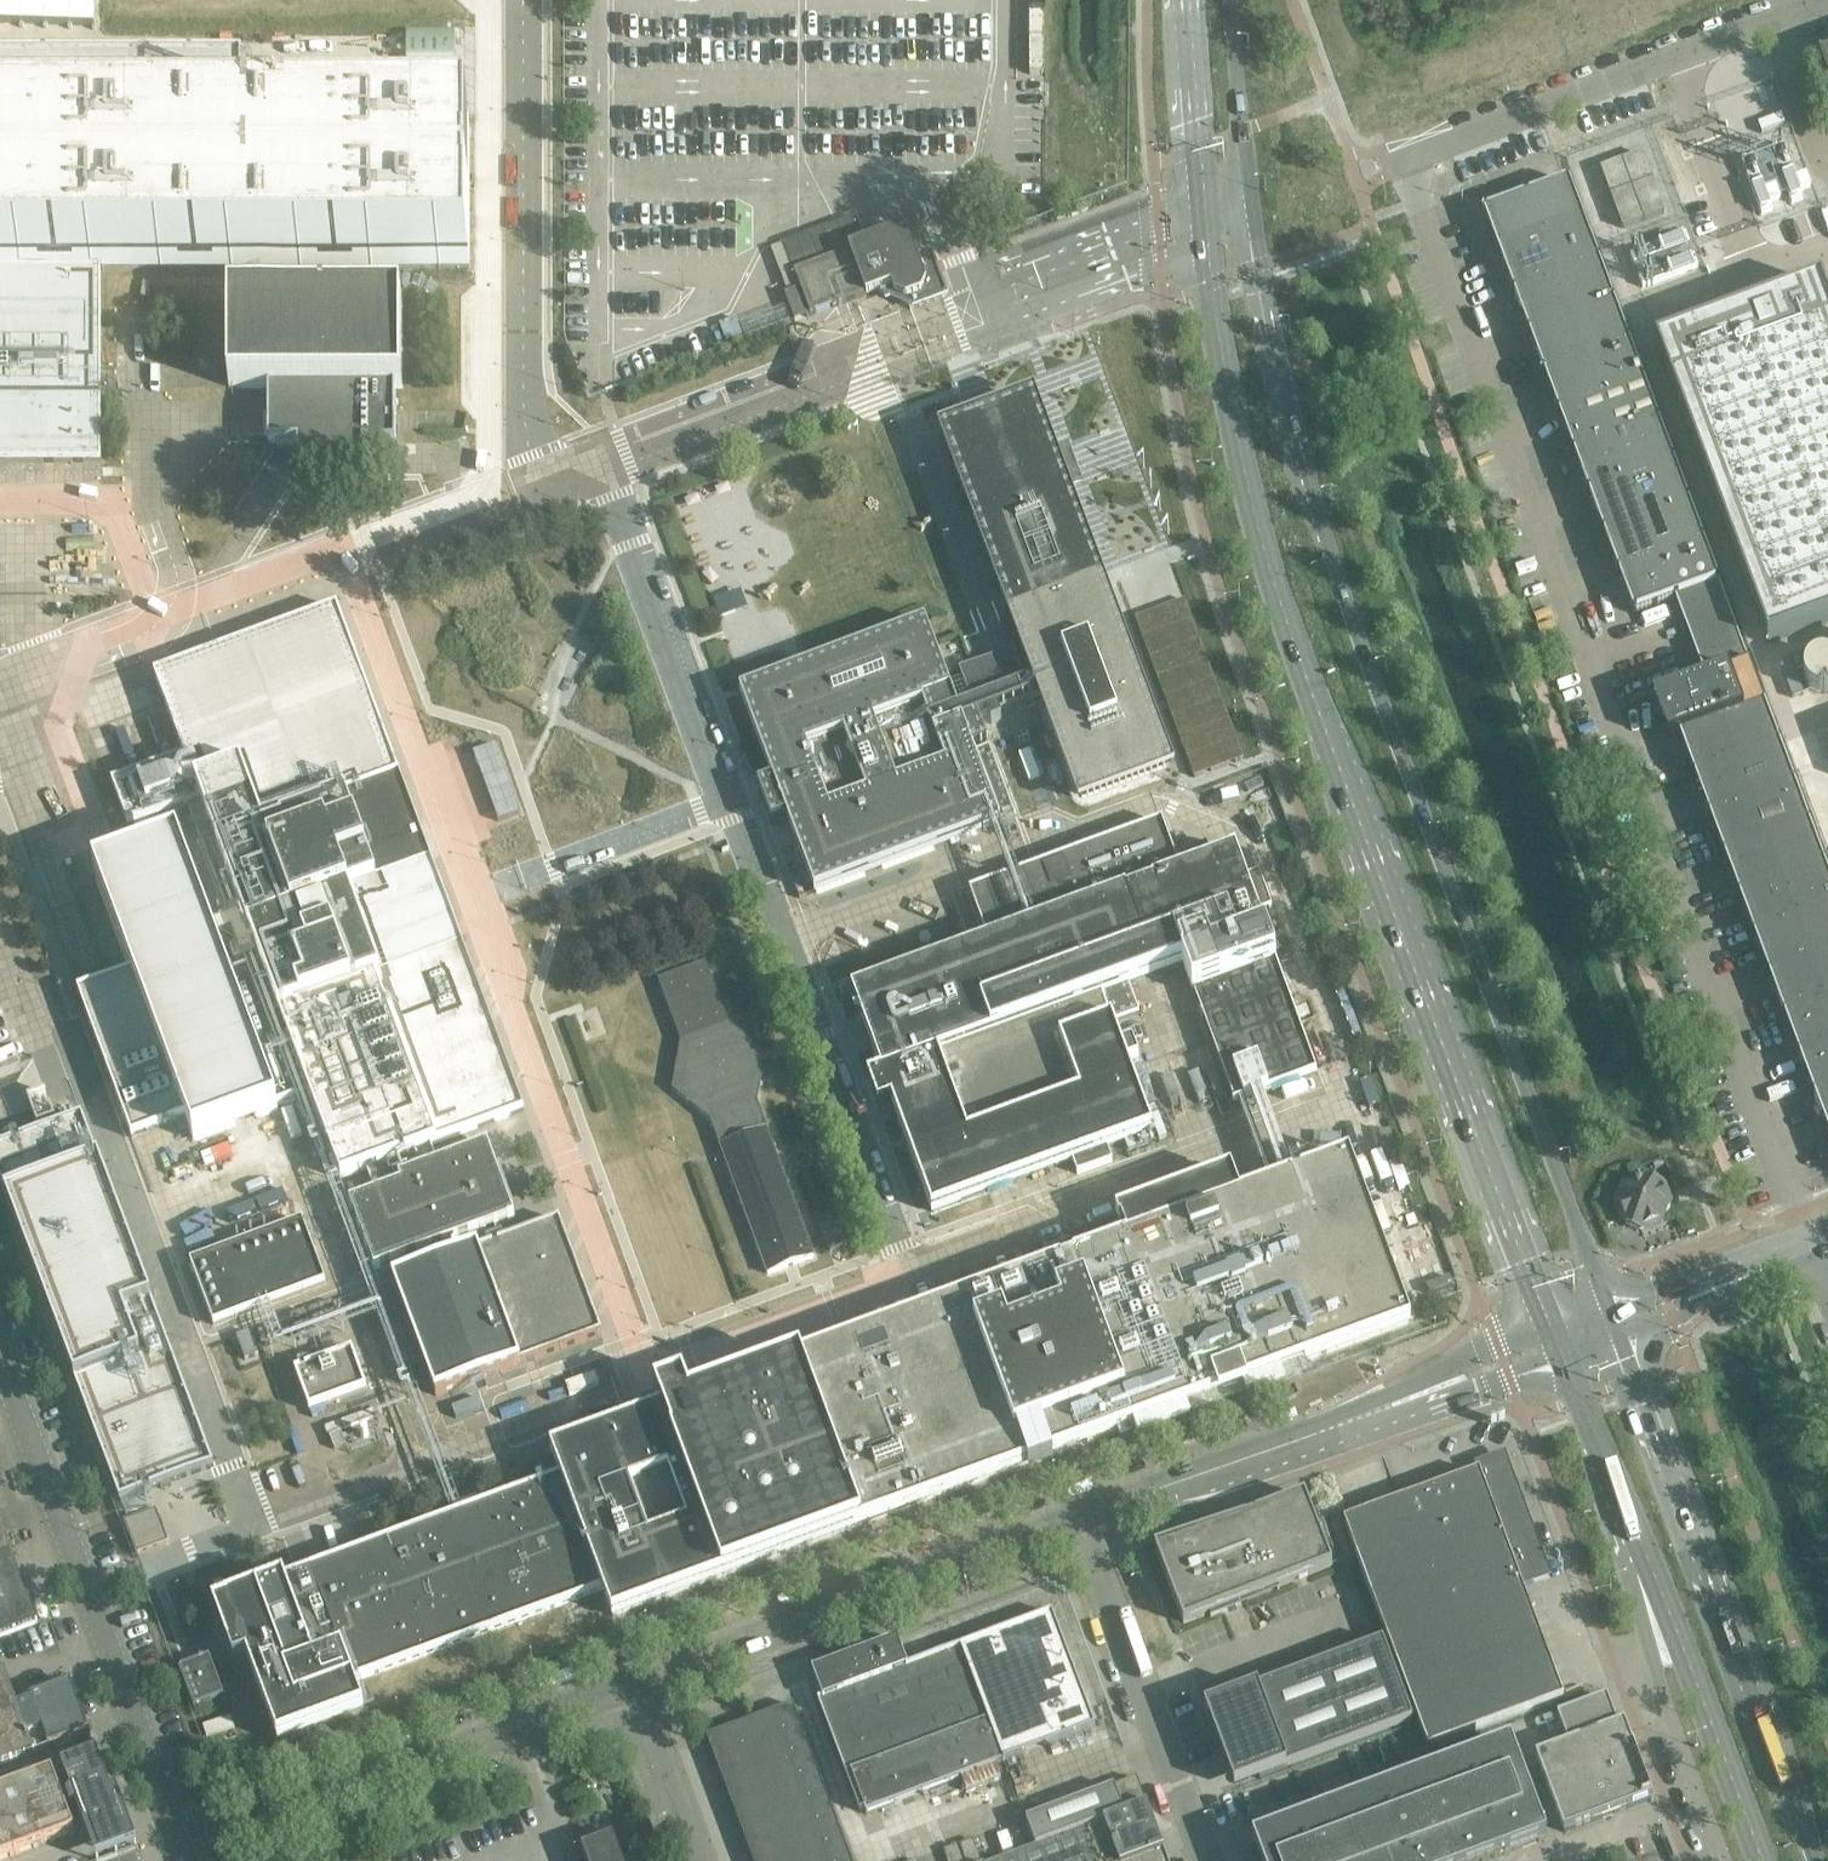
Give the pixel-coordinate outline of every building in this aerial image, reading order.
[(1030,37),(1044,37),(1044,1),(1029,1),(1030,37)] [(1044,37),(1030,37),(1030,74),(1044,74),(1044,37)] [(1822,61),(1821,59),(1819,60),(1827,85),(1827,58),(1822,61)] [(0,79),(0,268),(101,269),(470,268),(470,127),(246,128),(246,79),(0,79)] [(1622,227),(1664,212),(1642,153),(1601,169),(1622,227)] [(1569,181),(1484,213),(1634,613),(1675,598),(1718,582),(1719,582),(1569,181)] [(851,217),(784,243),(811,316),(894,285),(897,294),(907,299),(921,293),(925,285),(938,281),(929,257),(916,262),(904,231),(863,245),(851,217)] [(1690,244),(1686,233),(1630,253),(1635,264),(1690,244)] [(1698,266),(1694,255),(1639,276),(1643,287),(1698,266)] [(101,462),(101,269),(0,268),(0,462),(101,462)] [(1821,282),(1655,344),(1767,644),(1827,621),(1827,302),(1821,282)] [(791,324),(809,317),(798,287),(780,293),(791,324)] [(401,296),(227,296),(228,351),(228,354),(228,380),(228,383),(228,387),(268,387),(396,386),(402,386),(401,296)] [(1110,375),(1060,392),(1074,434),(1125,416),(1110,375)] [(396,386),(268,387),(268,399),(268,403),(268,438),(268,441),(268,443),(276,443),(297,443),(297,450),(297,469),(297,472),(305,472),(363,472),(363,470),(363,454),(363,451),(363,443),(396,443),(396,386)] [(1035,672),(1047,704),(1049,709),(1048,711),(1047,713),(1047,715),(1048,717),(1048,718),(1048,719),(1049,720),(1050,721),(1053,722),(1054,723),(1068,759),(1067,761),(1067,762),(1066,763),(1066,765),(1066,767),(1066,768),(1068,770),(1069,771),(1071,773),(1073,774),(1081,795),(1164,764),(1146,718),(1147,716),(1148,715),(1148,714),(1148,712),(1148,710),(1148,709),(1147,708),(1147,707),(1146,706),(1145,705),(1143,704),(1142,704),(1141,703),(1127,667),(1128,666),(1129,665),(1129,663),(1129,661),(1129,660),(1129,659),(1128,658),(1128,656),(1126,655),(1126,654),(1124,653),(1122,652),(1108,616),(1109,615),(1110,614),(1110,612),(1110,610),(1110,609),(1110,608),(1110,607),(1109,606),(1108,605),(1107,603),(1105,602),(1103,602),(1089,565),(1091,563),(1091,560),(1091,559),(1091,557),(1091,556),(1089,554),(1088,553),(1086,552),(1084,551),(1070,514),(1071,513),(1072,510),(1072,509),(1072,507),(1072,506),(1071,504),(1069,502),(1067,500),(1065,500),(1059,483),(1071,478),(1061,450),(1048,455),(1042,438),(1042,437),(1043,436),(1044,434),(1044,432),(1044,431),(1043,429),(1042,427),(1041,426),(1040,425),(1038,424),(1036,424),(1029,402),(946,433),(954,454),(953,456),(953,457),(952,458),(952,460),(952,462),(953,463),(954,465),(956,467),(958,468),(960,469),(973,505),(972,507),(971,509),(971,511),(971,512),(972,513),(972,514),(972,515),(973,517),(975,518),(977,519),(979,520),(992,556),(991,558),(990,561),(990,563),(991,565),(992,567),(994,569),(996,570),(998,570),(1011,607),(1010,608),(1010,610),(1009,611),(1009,613),(1009,614),(1010,615),(1010,617),(1011,618),(1013,619),(1015,621),(1017,621),(1030,658),(1029,659),(1028,661),(1028,662),(1028,663),(1028,664),(1028,665),(1029,667),(1030,668),(1030,669),(1031,670),(1032,671),(1034,672),(1035,672)] [(1718,582),(1675,598),(1706,679),(1749,662),(1718,582)] [(139,773),(114,782),(124,807),(130,824),(147,818),(184,804),(201,798),(207,816),(254,799),(260,816),(275,810),(279,821),(400,775),(399,773),(383,730),(369,692),(341,616),(336,604),(158,670),(188,755),(165,764),(139,773)] [(926,624),(740,694),(772,780),(813,764),(803,737),(948,683),(926,624)] [(1664,694),(1827,1133),(1827,874),(1749,662),(1706,679),(1664,694)] [(1793,665),(1782,669),(1792,697),(1803,693),(1793,665)] [(772,780),(757,786),(772,824),(787,819),(815,894),(1016,818),(991,751),(976,757),(973,749),(988,743),(977,715),(962,721),(957,707),(948,683),(803,737),(813,764),(772,780)] [(497,743),(474,752),(476,759),(481,772),(486,786),(491,798),(496,812),(499,820),(522,811),(497,743)] [(218,846),(205,851),(215,878),(228,873),(247,927),(431,859),(400,775),(279,821),(275,810),(260,816),(254,799),(207,816),(218,846)] [(1162,821),(969,892),(989,943),(1154,881),(1181,872),(1162,821)] [(309,1093),(279,1012),(260,962),(228,974),(178,840),(93,872),(94,875),(87,878),(89,883),(96,880),(131,974),(100,985),(99,983),(83,989),(84,991),(78,993),(80,1000),(79,998),(74,999),(74,1000),(76,1006),(82,1004),(128,1128),(122,1130),(125,1137),(130,1135),(132,1139),(149,1132),(163,1127),(171,1124),(185,1119),(193,1142),(279,1111),(277,1106),(283,1104),(283,1103),(294,1099),(299,1097),(299,1098),(307,1095),(307,1094),(309,1093)] [(989,943),(852,993),(859,1012),(873,1050),(882,1074),(1129,984),(1184,964),(1214,1044),(1236,1105),(1252,1099),(1258,1115),(1263,1130),(1270,1147),(1283,1182),(1264,1189),(1246,1196),(1240,1198),(1239,1198),(1230,1173),(1117,1214),(1119,1219),(1125,1236),(1127,1240),(1074,1259),(1136,1423),(1410,1322),(1373,1222),(1349,1159),(1349,1158),(1292,1179),(1291,1179),(1279,1144),(1278,1144),(1272,1126),(1267,1111),(1261,1095),(1316,1075),(1264,934),(1256,913),(1258,912),(1271,908),(1259,873),(1245,878),(1244,879),(1234,852),(1181,872),(1154,881),(989,943)] [(431,859),(247,927),(256,950),(260,962),(279,1012),(462,943),(454,921),(441,887),(431,859)] [(462,943),(279,1012),(309,1093),(341,1179),(367,1169),(431,1145),(524,1111),(462,943)] [(705,964),(659,980),(682,1041),(728,1024),(705,964)] [(882,1074),(868,1079),(879,1108),(892,1103),(932,1212),(1073,1161),(1078,1174),(1112,1162),(1107,1148),(1152,1132),(1128,1064),(1139,1060),(1134,1044),(1122,1049),(1112,1022),(1139,1013),(1129,984),(882,1074)] [(682,1041),(674,1089),(711,1120),(721,1146),(745,1210),(769,1274),(814,1257),(790,1193),(766,1129),(757,1102),(765,1055),(728,1024),(682,1041)] [(727,1296),(670,1108),(596,1131),(653,1318),(727,1296)] [(0,1148),(0,1183),(1,1187),(118,1505),(213,1470),(86,1124),(83,1118),(0,1148)] [(367,1169),(376,1194),(350,1203),(375,1270),(515,1218),(505,1190),(506,1189),(506,1188),(507,1187),(507,1186),(507,1185),(507,1183),(507,1182),(507,1181),(506,1179),(504,1178),(503,1177),(502,1176),(499,1176),(488,1144),(438,1163),(431,1145),(367,1169)] [(1647,1171),(1645,1175),(1661,1183),(1663,1178),(1647,1171)] [(1645,1175),(1631,1181),(1623,1184),(1616,1200),(1624,1221),(1641,1229),(1662,1221),(1670,1204),(1661,1183),(1645,1175)] [(1454,1286),(1426,1210),(1395,1221),(1424,1297),(1454,1286)] [(302,1220),(191,1261),(214,1324),(325,1283),(302,1220)] [(561,1220),(477,1251),(519,1364),(603,1333),(561,1220)] [(834,1223),(820,1228),(829,1252),(842,1247),(834,1223)] [(1061,1264),(799,1360),(859,1525),(1136,1423),(1074,1259),(1070,1250),(1057,1255),(1061,1264)] [(477,1251),(394,1282),(436,1395),(519,1364),(477,1251)] [(332,1301),(308,1310),(313,1322),(337,1313),(332,1301)] [(299,1339),(313,1334),(304,1311),(291,1316),(299,1339)] [(347,1330),(314,1343),(319,1356),(352,1343),(347,1330)] [(251,1332),(237,1337),(245,1359),(259,1354),(251,1332)] [(353,1349),(295,1371),(310,1410),(367,1389),(353,1349)] [(686,1387),(659,1397),(664,1410),(662,1411),(723,1575),(859,1525),(799,1360),(696,1398),(691,1400),(686,1387)] [(328,1433),(365,1419),(375,1416),(373,1409),(363,1412),(326,1426),(328,1433)] [(662,1411),(553,1451),(563,1478),(604,1590),(613,1615),(723,1575),(662,1411)] [(371,1419),(343,1429),(351,1452),(380,1442),(371,1419)] [(341,1429),(327,1434),(331,1446),(345,1441),(341,1429)] [(390,1429),(383,1431),(389,1446),(395,1443),(390,1429)] [(1505,1452),(1474,1464),(1477,1473),(1480,1472),(1523,1588),(1552,1577),(1505,1452)] [(1480,1472),(1477,1473),(1344,1523),(1428,1749),(1564,1699),(1523,1588),(1480,1472)] [(351,1556),(311,1571),(333,1631),(352,1682),(352,1683),(604,1590),(563,1478),(351,1556)] [(1155,1549),(1156,1553),(1184,1624),(1209,1614),(1211,1617),(1280,1589),(1278,1587),(1332,1566),(1305,1495),(1256,1515),(1155,1549)] [(158,1512),(128,1522),(140,1553),(168,1542),(170,1542),(158,1512)] [(38,1623),(0,1522),(0,1637),(38,1623)] [(259,1591),(212,1608),(234,1666),(249,1660),(279,1739),(361,1709),(352,1683),(352,1682),(333,1631),(300,1643),(278,1583),(259,1591)] [(1053,1612),(963,1646),(1003,1761),(1094,1727),(1053,1612)] [(815,1670),(813,1671),(823,1699),(817,1701),(857,1811),(859,1811),(862,1810),(863,1814),(1003,1761),(963,1646),(909,1667),(898,1640),(898,1639),(896,1640),(896,1641),(815,1671),(815,1670)] [(1413,1722),(1383,1642),(1206,1708),(1204,1709),(1208,1718),(1234,1789),(1413,1722)] [(210,1659),(180,1671),(194,1709),(224,1698),(210,1659)] [(0,1674),(0,1766),(35,1753),(29,1735),(17,1704),(5,1672),(0,1674)] [(89,1732),(71,1684),(32,1698),(17,1704),(29,1735),(35,1753),(50,1747),(89,1732)] [(1558,1718),(1568,1746),(1616,1729),(1605,1700),(1558,1718)] [(715,1760),(801,1727),(793,1705),(790,1706),(772,1712),(753,1719),(747,1722),(707,1737),(715,1760)] [(1568,1746),(1536,1758),(1564,1832),(1651,1800),(1650,1798),(1649,1798),(1645,1789),(1647,1789),(1646,1787),(1645,1787),(1642,1780),(1643,1780),(1643,1778),(1641,1778),(1638,1769),(1639,1769),(1638,1767),(1637,1767),(1634,1759),(1635,1758),(1634,1757),(1631,1749),(1631,1748),(1631,1746),(1630,1746),(1627,1739),(1628,1739),(1627,1737),(1623,1728),(1624,1727),(1623,1726),(1616,1729),(1568,1746)] [(724,1782),(810,1750),(801,1727),(715,1760),(724,1782)] [(1261,1860),(1487,1860),(1546,1839),(1511,1745),(1254,1841),(1261,1860)] [(732,1805),(819,1773),(810,1750),(724,1782),(732,1805)] [(61,1769),(96,1860),(136,1846),(116,1792),(111,1794),(97,1755),(61,1769)] [(0,1792),(0,1860),(74,1832),(52,1773),(0,1792)] [(827,1795),(819,1773),(732,1805),(741,1828),(827,1795)] [(1125,1813),(1147,1805),(1137,1778),(1115,1786),(1114,1785),(1086,1797),(1096,1824),(1125,1813)] [(1247,1784),(1254,1811),(1285,1803),(1280,1784),(1267,1788),(1265,1780),(1247,1784)] [(749,1850),(836,1818),(827,1795),(741,1828),(749,1850)] [(1147,1805),(1125,1813),(1096,1824),(1086,1797),(1027,1819),(1037,1846),(995,1860),(1137,1860),(1165,1851),(1147,1805)] [(836,1818),(749,1850),(753,1860),(790,1860),(844,1840),(836,1818)] [(973,1839),(960,1844),(967,1860),(982,1860),(973,1839)] [(844,1840),(790,1860),(852,1860),(844,1840)] [(610,1844),(588,1852),(592,1860),(617,1860),(610,1844)] [(957,1845),(944,1849),(949,1860),(963,1860),(957,1845)] [(1165,1851),(1137,1860),(1169,1860),(1165,1851)]
